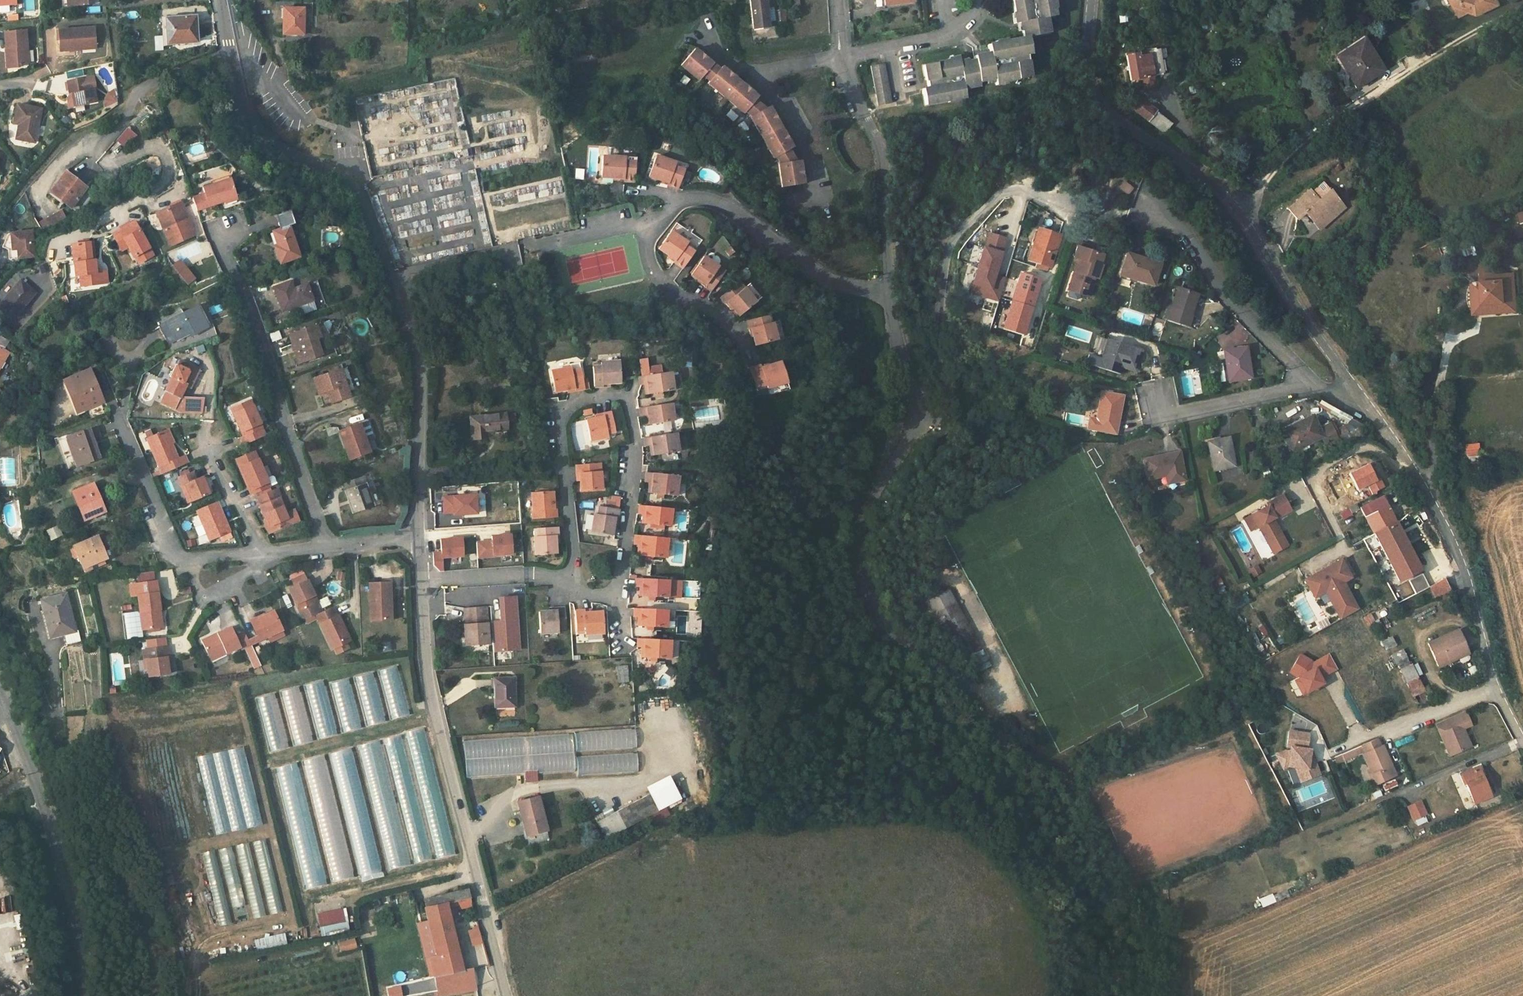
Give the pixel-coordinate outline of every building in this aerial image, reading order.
[(754,29),(769,27),(768,22),(766,7),(765,0),(750,0),(754,29)] [(923,65),(926,81),(927,88),(922,89),(926,105),(966,97),(964,88),(980,86),(979,82),(994,79),(995,83),(1031,76),(1026,54),(1031,53),(1028,37),(1049,33),(1046,17),(1055,16),(1052,0),(1012,0),(1016,23),(1021,22),(1024,38),(988,45),(990,53),(992,64),(976,67),(975,60),(959,63),(958,59),(923,65)] [(1497,0),(1453,0),(1461,16),(1470,11),(1477,15),(1499,4),(1497,0)] [(774,6),(766,7),(768,22),(776,21),(774,6)] [(303,34),(303,8),(284,8),(284,18),(282,18),(282,34),(303,34)] [(786,20),(784,10),(776,11),(777,21),(786,20)] [(197,26),(196,15),(165,18),(167,45),(195,42),(193,27),(197,26)] [(95,44),(94,27),(58,30),(60,51),(83,49),(83,45),(95,44)] [(29,63),(26,30),(4,32),(6,49),(9,49),(11,68),(19,67),(22,63),(29,63)] [(1384,70),(1363,38),(1336,56),(1356,88),(1384,70)] [(712,64),(694,49),(681,65),(699,80),(703,75),(712,64)] [(1135,54),(1126,55),(1130,80),(1142,78),(1144,89),(1155,87),(1153,74),(1163,72),(1161,58),(1159,50),(1135,54)] [(983,55),(974,56),(975,60),(976,67),(992,64),(990,53),(983,55)] [(891,103),(884,63),(871,66),(878,105),(891,103)] [(709,81),(719,70),(712,64),(703,75),(709,81)] [(757,97),(721,67),(719,70),(709,81),(708,83),(744,113),(745,112),(755,100),(757,97)] [(88,90),(85,77),(67,81),(69,93),(71,93),(74,105),(96,101),(94,89),(88,90)] [(45,90),(46,82),(36,81),(35,89),(45,90)] [(117,101),(114,89),(107,90),(103,98),(105,104),(117,101)] [(74,105),(71,93),(69,93),(66,98),(68,107),(74,105)] [(1172,123),(1148,105),(1144,102),(1145,100),(1138,95),(1129,107),(1152,125),(1155,121),(1167,130),(1172,123)] [(765,108),(755,100),(745,112),(751,117),(765,108)] [(35,142),(41,109),(17,105),(14,118),(19,119),(19,124),(16,139),(35,142)] [(792,147),(769,106),(765,108),(751,117),(750,117),(774,158),(776,157),(789,149),(792,147)] [(1167,130),(1155,121),(1152,125),(1164,133),(1167,130)] [(123,148),(135,135),(126,126),(114,139),(123,148)] [(588,176),(598,176),(597,147),(587,148),(588,176)] [(602,149),(602,156),(617,157),(617,150),(616,148),(605,148),(602,149)] [(796,161),(789,149),(776,157),(779,164),(796,161)] [(617,157),(602,156),(601,177),(615,178),(623,178),(623,181),(634,181),(636,158),(617,157)] [(685,166),(656,156),(649,176),(660,180),(668,183),(667,185),(677,188),(685,166)] [(803,184),(800,160),(796,161),(779,164),(783,187),(803,184)] [(79,214),(95,194),(86,187),(65,172),(57,183),(59,185),(53,194),(79,214)] [(232,184),(230,179),(202,188),(204,193),(209,206),(236,197),(232,184)] [(1318,201),(1330,190),(1323,182),(1311,192),(1318,201)] [(1132,188),(1126,184),(1122,189),(1128,193),(1132,188)] [(1319,229),(1345,208),(1330,190),(1318,201),(1311,192),(1310,191),(1289,209),(1298,219),(1305,213),(1308,211),(1311,215),(1309,217),(1319,229)] [(201,194),(192,198),(196,208),(197,210),(206,207),(201,194)] [(194,235),(181,203),(160,212),(167,228),(164,230),(170,245),(194,235)] [(47,229),(67,218),(62,209),(43,220),(47,229)] [(167,228),(160,212),(156,213),(164,230),(167,228)] [(47,229),(43,220),(38,223),(43,231),(47,229)] [(153,255),(134,222),(113,234),(117,242),(122,240),(126,247),(132,257),(133,256),(138,253),(142,260),(153,255)] [(299,256),(288,226),(273,231),(279,246),(275,247),(281,263),(299,256)] [(35,256),(32,231),(10,233),(12,249),(8,249),(9,259),(35,256)] [(696,249),(670,231),(658,249),(669,256),(675,260),(673,262),(683,268),(696,249)] [(1058,237),(1039,231),(1029,260),(1048,266),(1058,237)] [(12,249),(10,233),(7,234),(2,247),(8,249),(12,249)] [(1000,237),(992,235),(988,249),(983,248),(970,292),(999,301),(1005,279),(1000,278),(995,276),(1006,239),(1000,237)] [(190,263),(213,254),(206,238),(175,250),(179,259),(187,256),(190,263)] [(126,247),(122,240),(117,242),(122,250),(126,247)] [(1094,247),(1078,242),(1074,257),(1078,259),(1068,290),(1088,296),(1092,285),(1090,285),(1091,281),(1093,282),(1094,277),(1098,278),(1102,266),(1101,265),(1104,255),(1093,251),(1094,247)] [(1471,242),(1458,246),(1461,256),(1474,252),(1471,242)] [(81,286),(107,282),(106,271),(96,272),(92,273),(89,243),(72,245),(76,276),(79,275),(81,286)] [(142,260),(138,253),(133,256),(137,263),(142,260)] [(1160,264),(1127,253),(1120,274),(1153,285),(1160,264)] [(725,271),(703,257),(691,274),(699,280),(706,284),(704,286),(711,291),(725,271)] [(182,258),(172,264),(186,286),(196,280),(182,258)] [(51,273),(48,267),(41,269),(44,276),(51,273)] [(1514,272),(1481,274),(1482,285),(1477,285),(1478,302),(1483,302),(1484,313),(1506,311),(1506,310),(1505,295),(1516,295),(1514,272)] [(1033,293),(1038,279),(1018,273),(1001,328),(1021,334),(1026,318),(1033,293)] [(35,293),(20,279),(0,303),(0,305),(14,317),(35,293)] [(307,284),(296,288),(296,290),(294,291),(290,281),(274,287),(282,311),(295,306),(312,300),(307,284)] [(325,304),(316,281),(307,284),(312,300),(315,307),(325,304)] [(744,288),(738,282),(720,297),(726,304),(728,302),(732,308),(739,315),(755,302),(744,288)] [(749,283),(744,288),(755,302),(761,297),(749,283)] [(1186,290),(1177,288),(1171,308),(1168,307),(1165,318),(1188,326),(1192,314),(1191,314),(1197,294),(1190,292),(1191,288),(1187,287),(1186,290)] [(1516,295),(1505,295),(1506,310),(1517,310),(1516,295)] [(315,307),(312,300),(295,306),(298,314),(315,308),(315,307)] [(1478,302),(1473,303),(1474,313),(1484,313),(1483,302),(1478,302)] [(208,326),(198,305),(183,313),(159,326),(168,343),(192,330),(193,334),(208,326)] [(159,326),(183,313),(181,310),(157,323),(159,326)] [(769,314),(746,321),(748,329),(751,328),(753,335),(755,345),(776,340),(771,322),(769,314)] [(779,320),(771,322),(776,340),(783,338),(779,320)] [(315,339),(319,337),(315,325),(289,334),(299,363),(321,355),(315,339)] [(278,330),(269,333),(271,342),(281,339),(278,330)] [(1104,352),(1108,339),(1100,336),(1096,349),(1104,352)] [(325,354),(319,337),(315,339),(321,355),(325,354)] [(1134,347),(1108,339),(1104,352),(1102,358),(1099,367),(1120,374),(1123,367),(1123,366),(1121,366),(1125,352),(1132,354),(1134,347)] [(1123,366),(1123,367),(1132,370),(1134,364),(1137,365),(1142,350),(1134,347),(1132,354),(1125,352),(1121,366),(1123,366)] [(1246,347),(1223,351),(1225,362),(1229,381),(1251,377),(1246,347)] [(8,353),(0,348),(0,367),(8,353)] [(1099,367),(1102,358),(1090,354),(1087,363),(1099,367)] [(177,365),(179,360),(173,357),(169,366),(173,369),(175,365),(177,365)] [(43,365),(35,358),(29,364),(37,371),(43,365)] [(186,396),(196,375),(189,372),(188,370),(190,366),(179,360),(177,365),(175,365),(173,369),(170,375),(171,378),(161,401),(175,408),(179,398),(181,394),(186,396)] [(601,366),(593,367),(594,387),(603,386),(602,384),(610,383),(621,382),(619,361),(600,362),(601,366)] [(786,382),(780,362),(768,365),(761,368),(760,365),(750,368),(757,391),(767,388),(786,382)] [(1225,362),(1218,363),(1221,382),(1229,381),(1225,362)] [(196,375),(198,370),(190,366),(188,370),(189,372),(196,375)] [(354,390),(346,367),(340,369),(348,392),(354,390)] [(571,367),(550,371),(554,392),(567,390),(574,388),(575,390),(584,389),(580,369),(571,371),(571,367)] [(348,392),(340,369),(338,370),(330,372),(323,375),(319,376),(313,378),(318,393),(327,390),(331,402),(349,396),(348,392)] [(83,372),(64,380),(78,412),(102,401),(89,373),(85,375),(83,372)] [(673,390),(671,372),(639,376),(640,385),(645,384),(646,394),(673,390)] [(786,382),(767,388),(769,395),(789,389),(786,382)] [(1101,393),(1094,392),(1089,418),(1090,418),(1088,428),(1116,433),(1123,396),(1117,395),(1105,393),(1102,392),(1101,393)] [(201,412),(201,399),(185,398),(179,398),(175,408),(180,411),(201,412)] [(266,435),(250,399),(231,408),(243,436),(240,437),(243,445),(266,435)] [(671,403),(640,408),(641,416),(645,416),(647,425),(674,420),(671,403)] [(596,418),(586,420),(590,441),(608,437),(607,433),(615,432),(611,412),(603,414),(603,416),(596,418)] [(506,414),(470,418),(473,439),(486,438),(486,431),(507,429),(506,414)] [(1318,429),(1312,416),(1293,425),(1294,427),(1283,433),(1292,451),(1321,436),(1322,436),(1318,429)] [(1292,423),(1280,429),(1283,433),(1294,427),(1293,425),(1292,423)] [(370,452),(360,424),(339,431),(347,452),(349,459),(370,452)] [(1322,436),(1321,436),(1325,443),(1336,437),(1330,424),(1318,429),(1322,436)] [(1356,426),(1347,432),(1351,440),(1361,435),(1356,426)] [(99,437),(96,427),(95,427),(88,430),(92,439),(99,437)] [(92,439),(88,430),(66,437),(76,466),(98,458),(92,439)] [(178,458),(166,430),(152,436),(147,438),(146,438),(160,470),(162,474),(187,463),(184,455),(178,458)] [(1347,432),(1340,436),(1345,444),(1351,440),(1347,432)] [(676,433),(644,438),(645,446),(650,445),(651,456),(678,451),(676,433)] [(76,466),(66,437),(58,440),(68,469),(76,466)] [(1235,465),(1229,437),(1208,442),(1214,470),(1235,465)] [(1478,462),(1477,448),(1476,446),(1468,447),(1469,462),(1478,462)] [(266,478),(254,450),(235,458),(242,474),(244,473),(249,486),(248,486),(249,491),(251,495),(257,492),(268,488),(270,487),(266,478)] [(349,459),(347,452),(339,455),(342,462),(349,459)] [(1185,480),(1179,452),(1167,455),(1167,456),(1156,458),(1155,457),(1143,460),(1147,479),(1166,475),(1167,475),(1167,473),(1170,472),(1173,482),(1185,480)] [(1359,486),(1370,480),(1376,491),(1389,485),(1383,474),(1378,476),(1370,459),(1351,469),(1359,486)] [(600,463),(576,465),(577,473),(579,473),(580,481),(581,491),(602,489),(600,463)] [(205,482),(202,476),(195,479),(192,472),(190,473),(180,477),(178,478),(188,502),(209,493),(205,482)] [(678,476),(646,472),(645,482),(650,483),(648,493),(657,494),(663,494),(676,496),(678,476)] [(270,487),(277,484),(274,477),(272,475),(266,478),(270,487)] [(374,506),(363,476),(342,483),(353,513),(374,506)] [(168,494),(175,491),(170,479),(163,481),(168,494)] [(105,511),(93,483),(72,492),(84,520),(105,511)] [(270,492),(268,488),(257,492),(259,497),(270,492)] [(290,524),(279,498),(280,498),(276,489),(270,492),(259,497),(256,498),(260,506),(259,506),(265,520),(270,532),(290,524)] [(553,501),(552,491),(531,492),(533,518),(556,517),(556,509),(553,509),(553,501)] [(451,514),(476,513),(474,494),(442,497),(443,512),(451,512),(451,514)] [(1267,506),(1256,512),(1262,523),(1258,526),(1267,541),(1281,533),(1273,518),(1278,515),(1279,517),(1290,510),(1282,495),(1266,504),(1267,506)] [(1385,495),(1381,497),(1386,506),(1390,504),(1385,495)] [(1381,497),(1360,508),(1368,523),(1374,534),(1395,523),(1386,506),(1381,497)] [(224,516),(217,501),(196,510),(209,541),(220,536),(230,532),(224,516)] [(616,502),(606,501),(605,507),(599,506),(597,514),(594,514),(591,532),(612,535),(614,525),(615,517),(617,518),(618,509),(615,509),(616,502)] [(1357,509),(1355,504),(1349,507),(1351,512),(1357,509)] [(671,508),(639,505),(639,514),(643,514),(642,523),(651,524),(656,524),(655,527),(655,528),(663,529),(663,525),(669,526),(671,508)] [(1413,510),(1406,514),(1411,521),(1417,517),(1413,510)] [(1262,523),(1256,512),(1252,515),(1245,519),(1251,530),(1258,526),(1262,523)] [(1411,521),(1410,522),(1417,533),(1419,531),(1422,536),(1427,533),(1423,528),(1425,527),(1419,516),(1417,517),(1411,521)] [(1420,570),(1395,523),(1374,534),(1376,538),(1368,542),(1371,546),(1369,547),(1376,561),(1386,556),(1399,581),(1420,570)] [(56,524),(44,529),(48,540),(61,535),(56,524)] [(558,536),(557,527),(537,528),(538,536),(534,536),(535,555),(556,553),(556,543),(555,536),(558,536)] [(232,537),(230,532),(220,536),(222,541),(232,537)] [(1281,533),(1267,541),(1274,553),(1288,545),(1281,533)] [(103,549),(101,544),(105,542),(106,542),(103,534),(74,546),(76,553),(82,567),(83,567),(103,559),(106,558),(103,549)] [(493,556),(493,555),(511,554),(510,535),(491,536),(491,541),(476,542),(477,557),(493,556)] [(667,538),(635,535),(634,544),(639,545),(638,555),(646,556),(652,557),(665,558),(667,538)] [(440,539),(441,552),(432,553),(433,566),(440,572),(442,571),(441,557),(462,556),(461,538),(440,539)] [(103,559),(83,567),(84,571),(105,563),(103,559)] [(1351,577),(1341,560),(1305,580),(1314,597),(1325,591),(1328,590),(1337,606),(1334,607),(1340,619),(1358,609),(1345,586),(1343,587),(1341,582),(1351,577)] [(1253,577),(1261,572),(1257,566),(1250,570),(1253,577)] [(1427,583),(1420,570),(1399,581),(1406,594),(1427,583)] [(668,580),(636,578),(635,587),(640,587),(640,596),(648,596),(654,597),(667,597),(668,580)] [(1444,578),(1430,587),(1436,598),(1450,589),(1444,578)] [(314,595),(307,580),(288,589),(303,621),(306,619),(313,616),(316,615),(319,613),(312,596),(314,595)] [(668,580),(667,597),(678,598),(679,580),(668,580)] [(390,598),(390,582),(369,583),(370,621),(391,620),(390,606),(385,603),(385,599),(390,598)] [(951,605),(955,603),(948,589),(926,601),(939,624),(944,621),(962,655),(978,647),(958,609),(954,612),(951,605)] [(1328,590),(1325,591),(1334,607),(1337,606),(1328,590)] [(160,609),(158,592),(157,592),(139,595),(137,595),(142,630),(160,627),(157,609),(160,609)] [(75,630),(66,594),(43,600),(44,603),(41,604),(43,611),(46,610),(47,616),(45,616),(50,636),(64,633),(75,630)] [(322,612),(314,595),(312,596),(319,613),(322,612)] [(326,596),(318,599),(321,608),(330,604),(326,596)] [(501,621),(501,626),(491,627),(493,651),(518,649),(515,597),(499,598),(501,621)] [(486,606),(468,608),(469,624),(465,624),(461,624),(461,632),(464,632),(465,646),(489,644),(486,606)] [(351,640),(339,615),(337,616),(332,607),(322,612),(319,613),(316,615),(332,649),(351,640)] [(549,611),(539,612),(540,633),(558,632),(558,628),(566,628),(565,608),(556,608),(556,611),(549,611)] [(666,610),(634,608),(634,617),(638,617),(638,626),(647,626),(652,627),(665,627),(666,610)] [(282,629),(273,610),(251,621),(257,635),(259,640),(267,637),(282,629)] [(584,610),(575,611),(576,631),(585,630),(585,634),(604,633),(602,612),(592,612),(584,613),(584,610)] [(666,610),(665,627),(673,628),(674,610),(666,610)] [(1371,614),(1364,617),(1369,628),(1377,624),(1371,614)] [(235,636),(231,626),(202,640),(211,657),(225,651),(226,653),(241,646),(235,636)] [(285,634),(282,629),(267,637),(269,642),(285,634)] [(75,630),(64,633),(67,643),(77,641),(75,630)] [(1462,639),(1458,630),(1428,643),(1438,666),(1450,661),(1468,653),(1462,639)] [(248,639),(244,631),(235,636),(241,646),(242,649),(250,644),(248,639)] [(259,640),(257,635),(248,639),(250,644),(259,640)] [(1383,649),(1395,646),(1393,636),(1381,639),(1383,649)] [(670,640),(638,638),(637,647),(642,647),(641,657),(669,659),(670,640)] [(1465,638),(1462,639),(1468,653),(1450,661),(1452,665),(1473,656),(1465,638)] [(1268,659),(1259,644),(1252,648),(1261,662),(1268,659)] [(169,674),(167,657),(169,657),(168,646),(142,650),(144,660),(146,660),(148,676),(169,674)] [(968,656),(977,672),(991,665),(982,649),(968,656)] [(226,653),(225,651),(211,657),(212,660),(226,653)] [(1285,671),(1291,676),(1300,694),(1319,684),(1317,680),(1330,673),(1322,657),(1309,664),(1297,655),(1285,671)] [(628,681),(627,665),(617,666),(618,682),(628,681)] [(379,669),(387,719),(407,716),(399,666),(379,669)] [(1422,690),(1410,666),(1401,670),(1413,694),(1422,690)] [(353,677),(365,726),(385,721),(373,672),(353,677)] [(348,678),(329,683),(342,733),(361,728),(348,678)] [(515,706),(514,678),(494,678),(495,707),(515,706)] [(325,680),(305,684),(315,738),(335,735),(325,680)] [(636,693),(646,694),(646,686),(636,685),(636,693)] [(293,745),(314,739),(298,686),(278,692),(293,745)] [(287,748),(275,693),(256,697),(268,752),(287,748)] [(1463,728),(1471,725),(1465,711),(1435,724),(1449,756),(1469,747),(1464,736),(1466,735),(1463,728)] [(456,854),(423,728),(404,733),(436,859),(456,854)] [(635,729),(462,739),(464,779),(524,775),(524,782),(537,781),(536,774),(576,772),(576,776),(637,773),(636,750),(635,729)] [(1299,767),(1304,779),(1319,773),(1311,754),(1309,753),(1310,749),(1306,749),(1308,733),(1289,730),(1286,746),(1290,746),(1289,751),(1284,750),(1276,755),(1283,768),(1288,765),(1295,766),(1299,767)] [(433,858),(402,734),(382,739),(414,863),(433,858)] [(1380,746),(1377,738),(1362,745),(1365,752),(1365,753),(1363,755),(1369,769),(1376,783),(1376,785),(1396,776),(1383,745),(1380,746)] [(412,864),(380,740),(358,746),(389,870),(412,864)] [(1365,752),(1362,745),(1341,754),(1344,761),(1365,752)] [(259,826),(244,746),(197,755),(212,835),(259,826)] [(383,872),(352,747),(329,753),(360,878),(383,872)] [(355,879),(324,755),(301,761),(332,886),(355,879)] [(329,887),(298,762),(275,768),(306,893),(329,887)] [(1299,767),(1295,766),(1300,781),(1304,779),(1299,767)] [(1490,796),(1477,767),(1462,774),(1474,802),(1490,796)] [(1376,783),(1369,769),(1367,770),(1373,784),(1376,783)] [(1385,790),(1397,785),(1395,780),(1382,785),(1385,790)] [(658,810),(650,794),(596,822),(605,838),(658,810)] [(549,840),(538,796),(518,801),(526,835),(524,836),(526,846),(549,840)] [(1427,814),(1421,800),(1407,807),(1414,820),(1427,814)] [(267,914),(282,911),(266,839),(215,849),(203,852),(218,926),(231,923),(222,879),(226,879),(232,907),(247,904),(250,919),(267,915),(267,914)] [(469,889),(444,895),(446,903),(447,903),(448,907),(453,906),(460,905),(461,908),(473,905),(469,889)] [(1272,894),(1258,898),(1260,906),(1274,903),(1272,894)] [(444,895),(425,900),(427,908),(446,903),(444,895)] [(448,907),(447,903),(446,903),(427,908),(426,908),(429,922),(437,956),(431,957),(435,976),(463,969),(459,950),(456,951),(454,939),(456,939),(450,916),(448,907)] [(345,909),(318,914),(323,935),(349,929),(345,909)] [(437,956),(429,922),(419,925),(431,977),(435,976),(431,957),(437,956)] [(479,929),(470,931),(474,945),(483,943),(479,929)] [(253,948),(285,945),(284,934),(252,937),(253,948)] [(338,952),(355,949),(353,938),(336,941),(338,952)] [(35,975),(34,968),(27,969),(28,976),(35,975)] [(463,969),(435,976),(439,991),(476,984),(473,968),(463,969)] [(439,991),(440,995),(441,995),(477,990),(476,984),(439,991)]
